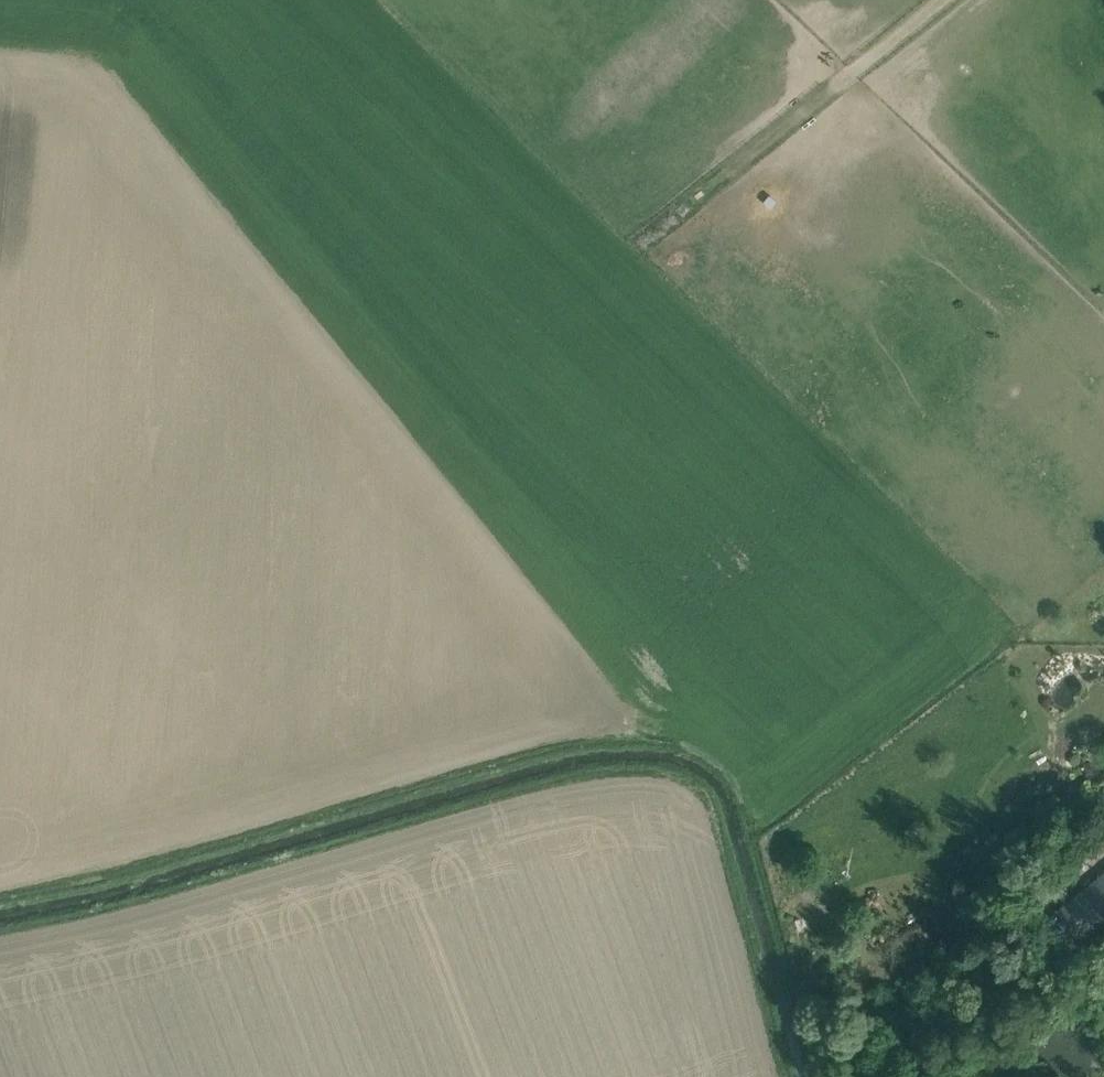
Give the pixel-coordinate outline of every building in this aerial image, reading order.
[(1059,909),(1081,937),(1103,918),(1103,873),(1059,909)]
